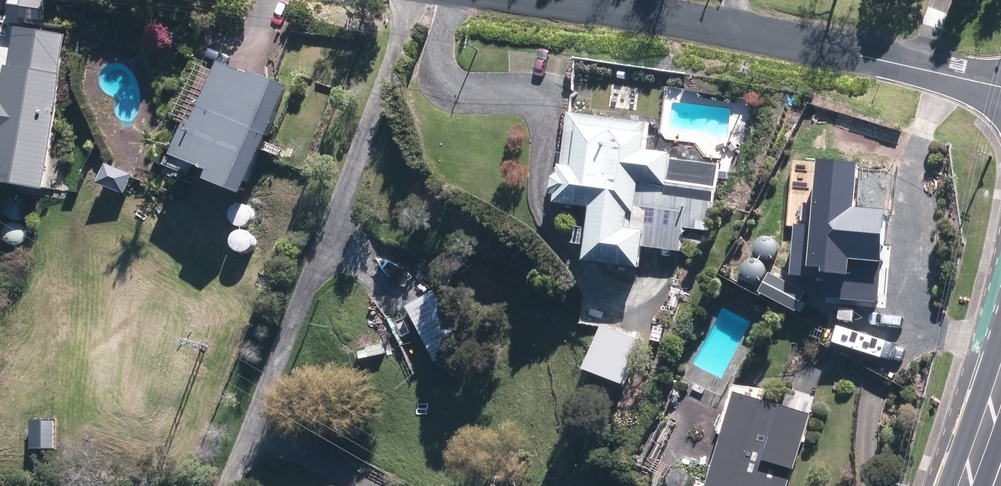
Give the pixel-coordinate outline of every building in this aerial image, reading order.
[(63,83),(44,80),(51,35),(14,30),(7,74),(0,73),(0,189),(43,196),(44,189),(59,191),(67,140),(54,138),(63,83)] [(188,127),(173,163),(211,179),(207,189),(242,204),(286,98),(220,70),(195,130),(188,127)] [(588,211),(585,275),(639,278),(641,251),(693,255),(695,231),(711,232),(717,161),(645,156),(647,124),(568,120),(566,173),(554,172),(552,210),(588,211)] [(923,184),(927,184),(929,134),(876,132),(875,147),(896,147),(894,179),(847,177),(844,248),(843,278),(887,279),(888,253),(920,254),(923,184)] [(132,176),(106,169),(100,190),(127,197),(132,176)] [(257,260),(257,232),(257,207),(229,207),(229,233),(230,260),(257,260)] [(449,284),(406,309),(440,366),(483,341),(449,284)] [(709,485),(793,485),(814,407),(787,399),(782,415),(761,410),(766,394),(730,384),(716,436),(722,438),(709,485)]
